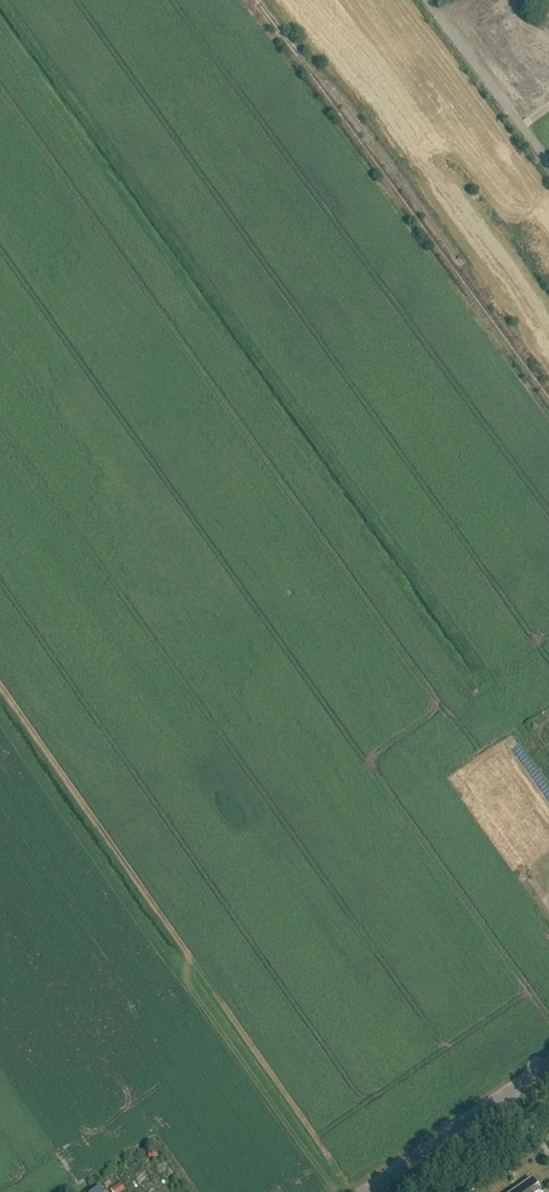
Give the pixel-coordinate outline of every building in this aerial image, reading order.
[(531,1179),(520,1187),(522,1189),(517,1191),(516,1190),(513,1191),(540,1191),(531,1179)] [(112,1191),(117,1191),(123,1189),(120,1184),(110,1190),(112,1191)]
